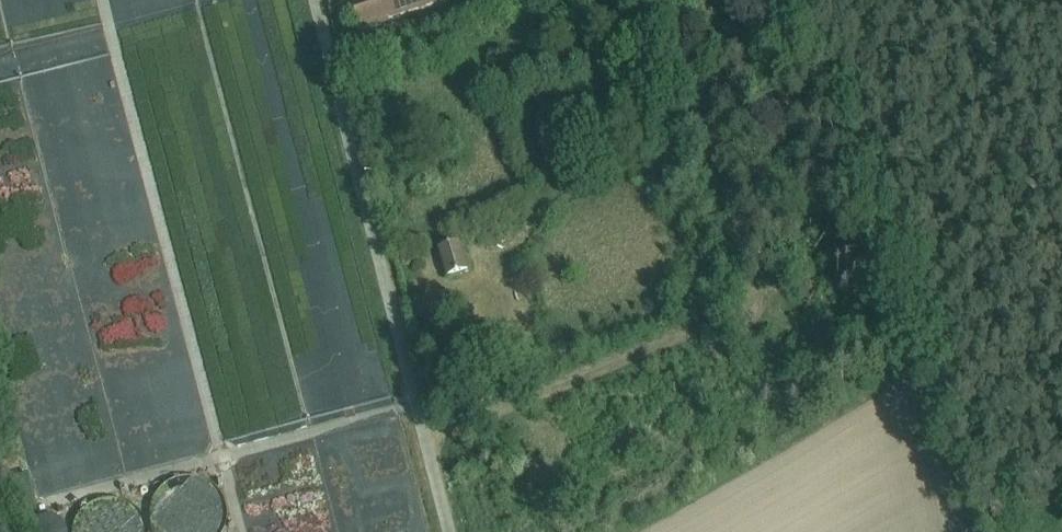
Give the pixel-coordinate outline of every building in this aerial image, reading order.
[(352,6),(361,35),(380,28),(384,41),(394,37),(391,25),(435,11),(432,0),(372,0),(352,6)] [(462,248),(441,254),(449,282),(470,276),(462,248)]
